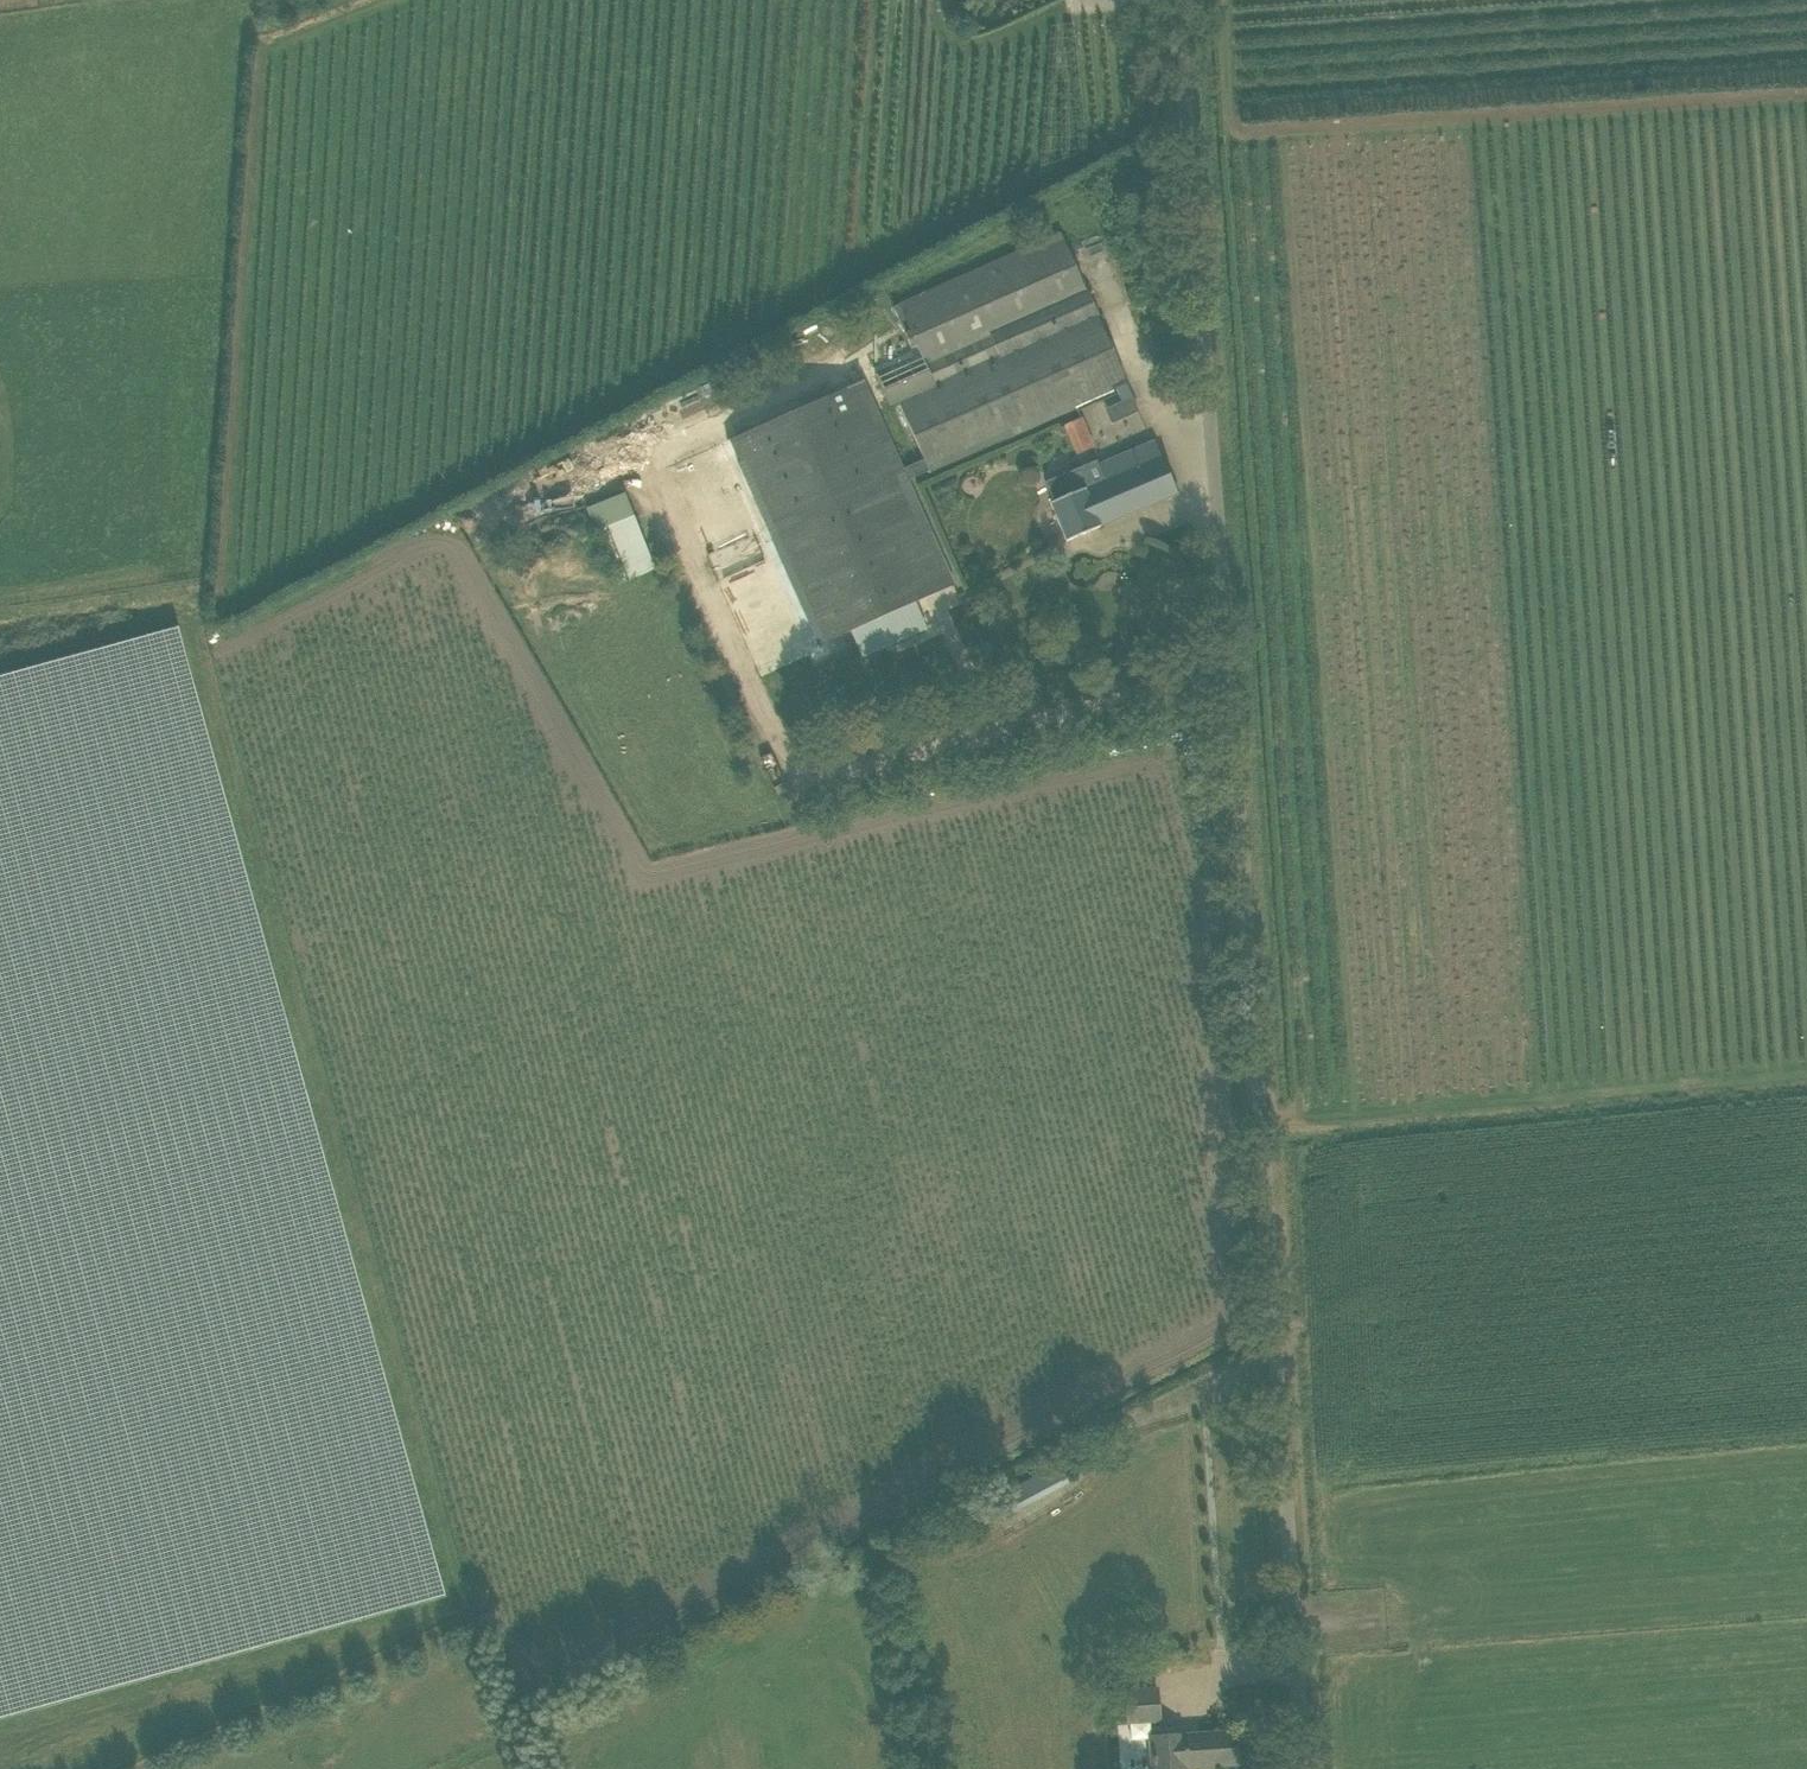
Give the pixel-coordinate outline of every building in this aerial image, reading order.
[(1063,239),(995,270),(992,265),(969,274),(971,280),(899,312),(919,353),(874,373),(888,404),(898,399),(925,459),(904,468),(909,480),(929,472),(1118,390),(1123,401),(1132,397),(1127,385),(1128,385),(1096,314),(1097,314),(1088,292),(1087,292),(1063,239)] [(909,480),(904,468),(864,381),(847,388),(835,363),(727,412),(738,437),(721,444),(811,648),(850,631),(862,659),(887,647),(895,651),(905,647),(908,638),(927,630),(915,602),(954,585),(907,481),(909,480)] [(1082,416),(1064,423),(1076,453),(1094,446),(1082,416)] [(1099,466),(1097,461),(1046,483),(1054,502),(1051,503),(1062,529),(1060,530),(1062,534),(1064,533),(1067,541),(1175,494),(1175,495),(1177,494),(1161,457),(1160,457),(1153,442),(1099,466)] [(654,570),(626,491),(588,505),(617,583),(654,570)] [(446,1599),(179,629),(0,678),(0,1721),(446,1599)] [(1005,1517),(1070,1483),(1060,1465),(995,1499),(1005,1517)] [(1157,1689),(1125,1691),(1128,1722),(1159,1720),(1157,1689)] [(1235,1733),(1183,1736),(1182,1735),(1151,1737),(1153,1768),(1185,1768),(1184,1766),(1237,1763),(1235,1733)]
